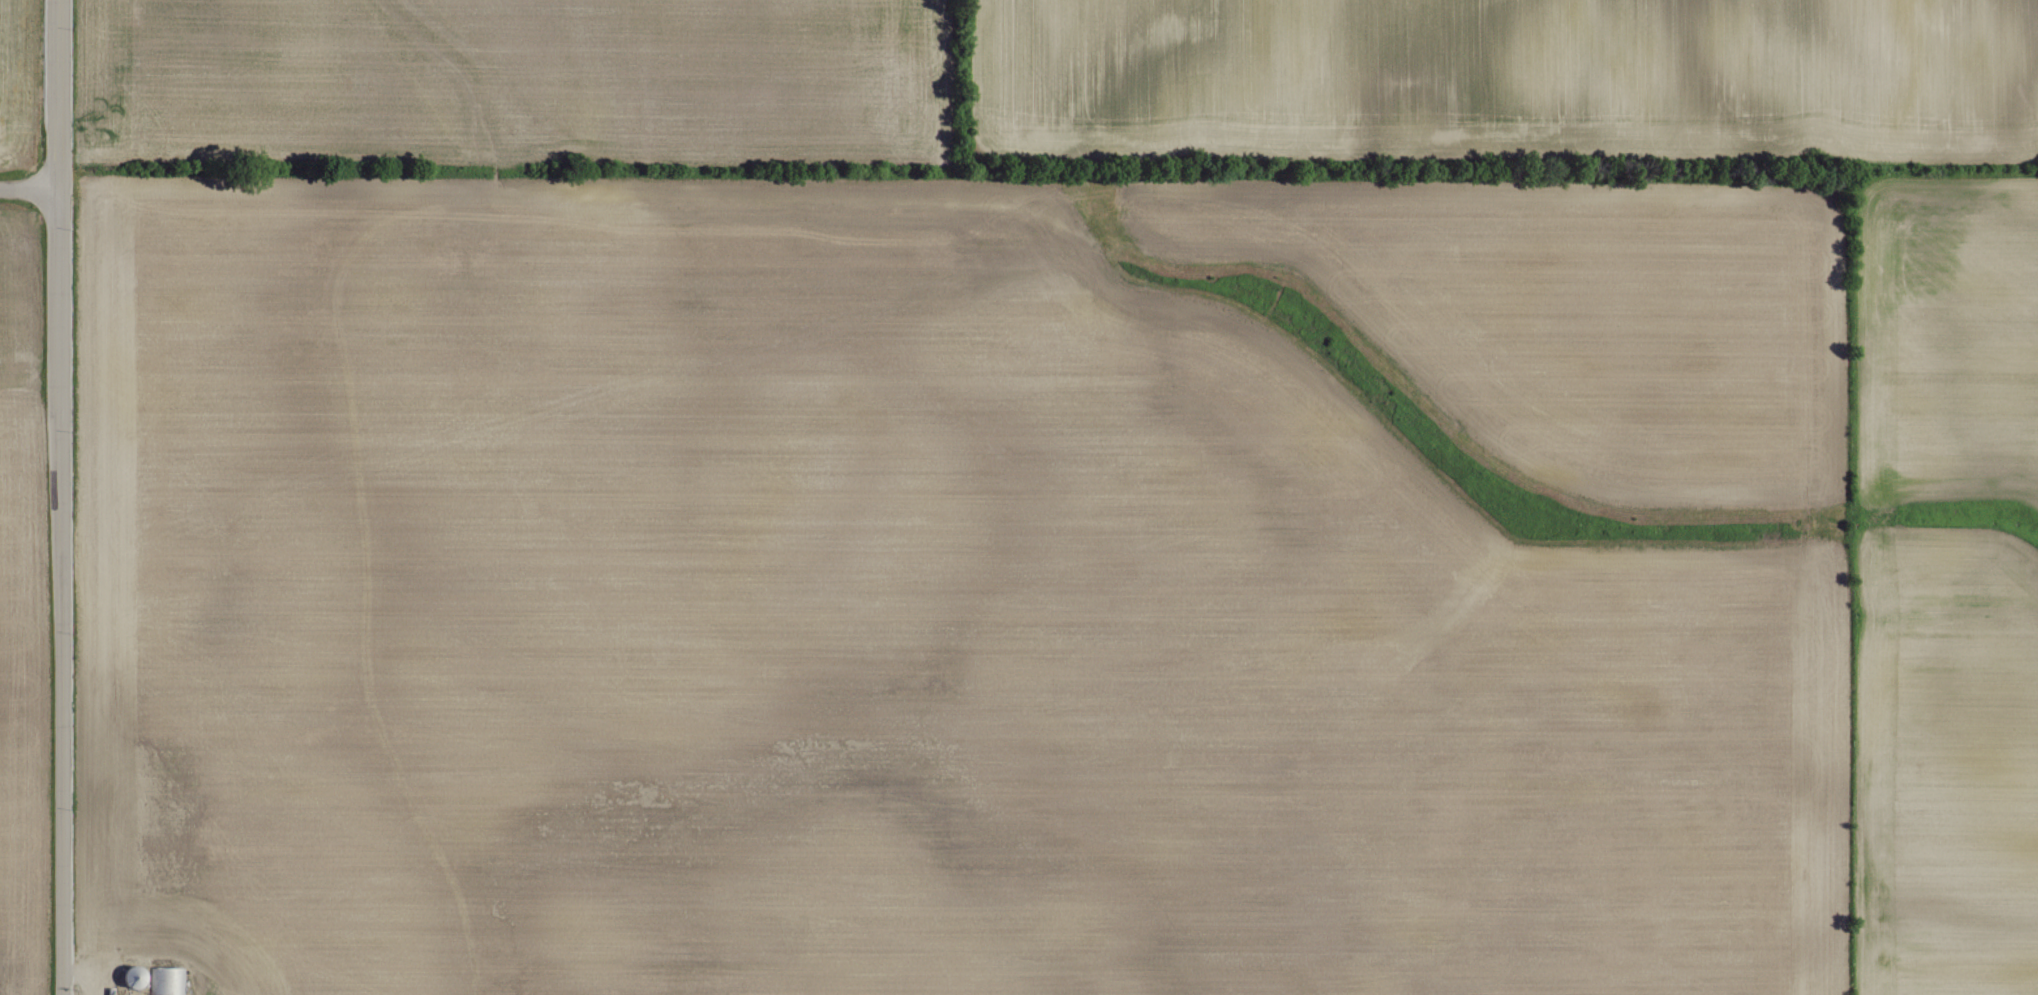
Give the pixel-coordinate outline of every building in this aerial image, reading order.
[(186,969),(134,968),(134,976),(140,976),(140,984),(145,984),(145,993),(152,993),(152,994),(179,994),(186,994),(186,969)]
